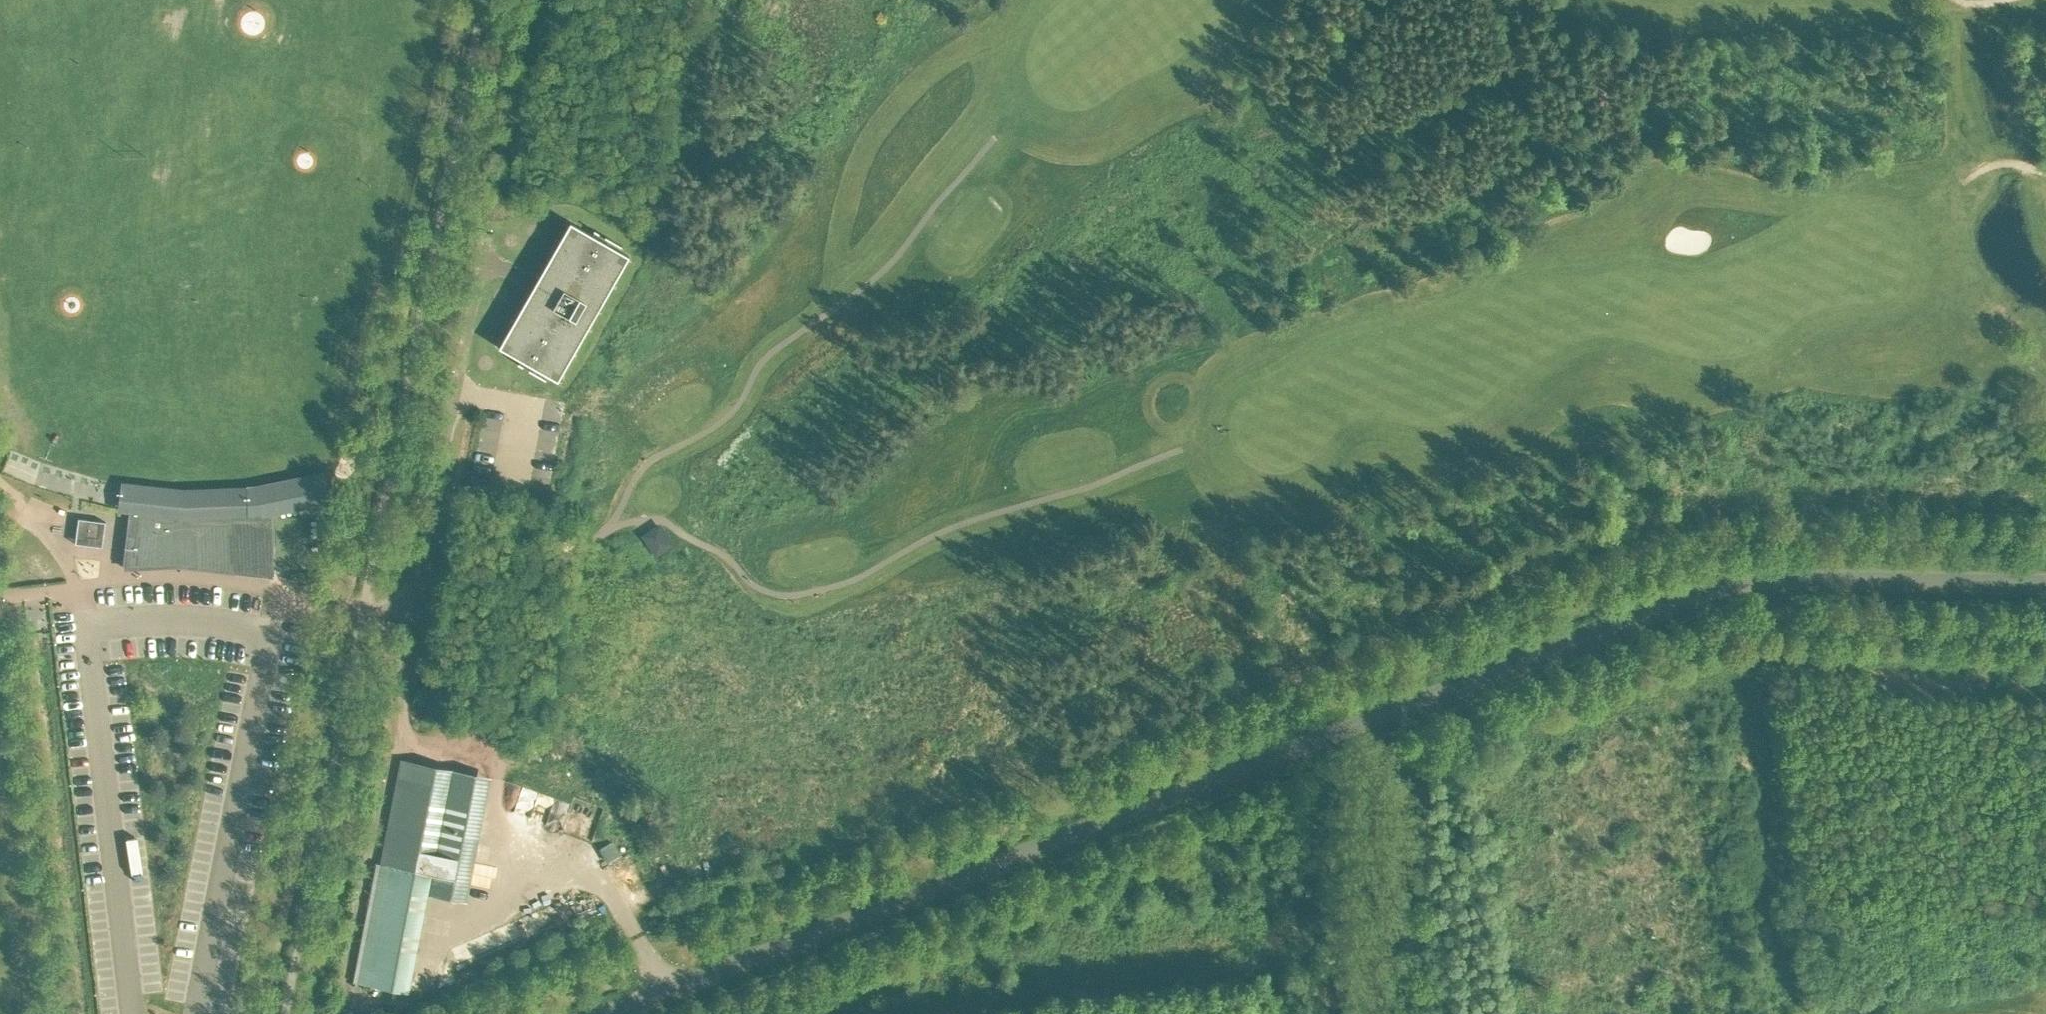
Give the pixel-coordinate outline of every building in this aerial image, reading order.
[(569,222),(498,347),(557,381),(628,256),(569,222)] [(123,480),(126,489),(126,502),(195,512),(249,507),(247,490),(214,492),(188,492),(123,480)] [(184,565),(274,575),(271,512),(184,515),(180,515),(129,509),(122,567),(164,565),(163,560),(184,561),(184,565)] [(86,537),(98,538),(100,522),(88,520),(86,537)] [(479,801),(397,786),(382,865),(386,866),(363,984),(405,992),(428,873),(463,881),(479,801)] [(573,804),(566,829),(592,835),(598,811),(573,804)]
